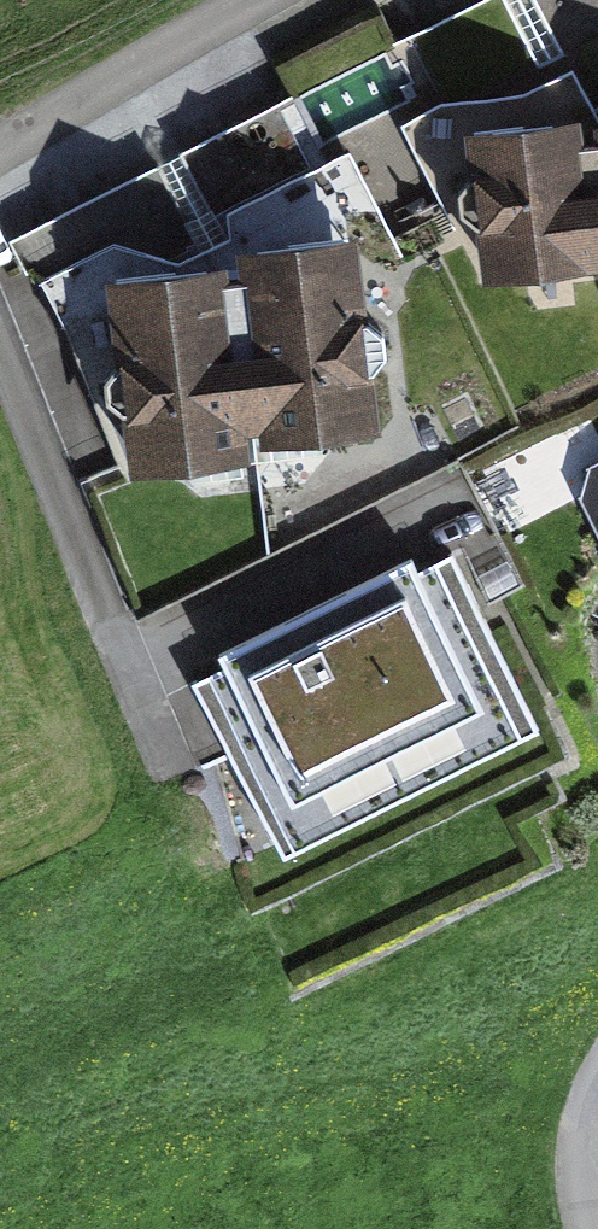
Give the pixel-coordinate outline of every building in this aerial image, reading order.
[(554,139),(446,148),(459,302),(574,292),(568,216),(560,217),(554,139)] [(570,147),(576,216),(568,216),(574,292),(586,291),(587,299),(597,298),(597,145),(570,147)] [(338,454),(322,262),(214,271),(222,362),(214,362),(220,438),(230,437),(232,462),(338,454)] [(200,285),(92,294),(108,483),(216,474),(213,439),(220,438),(214,362),(206,363),(200,285)] [(597,623),(597,470),(571,483),(558,521),(597,623)] [(253,873),(512,751),(425,570),(167,692),(253,873)]
